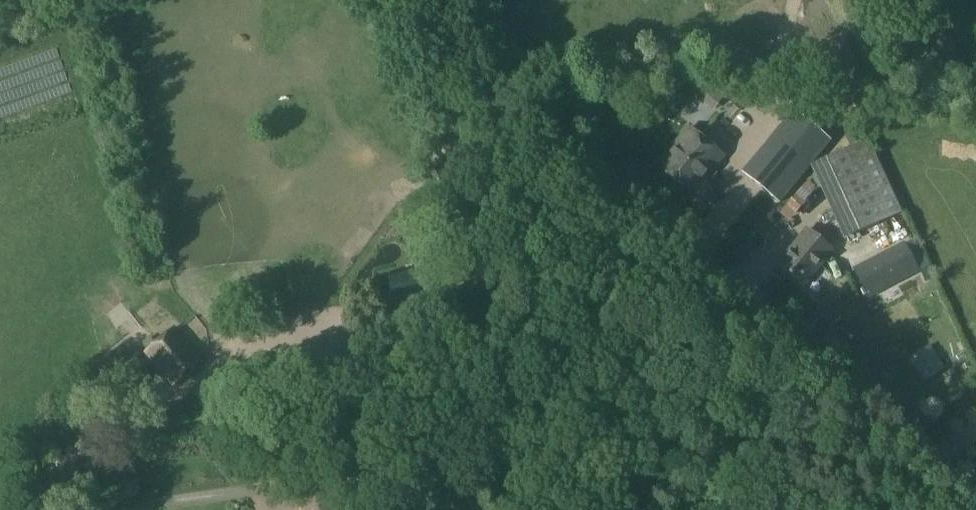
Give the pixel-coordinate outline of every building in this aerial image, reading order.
[(700,81),(691,92),(702,101),(714,86),(705,79),(703,77),(700,81)] [(793,109),(742,172),(780,203),(831,141),(793,109)] [(692,194),(721,156),(690,130),(660,168),(692,194)] [(850,237),(902,213),(872,142),(819,166),(850,237)] [(749,252),(778,214),(751,193),(722,231),(749,252)] [(803,289),(834,250),(806,227),(774,266),(803,289)] [(903,241),(852,268),(868,297),(918,270),(903,241)] [(144,352),(173,387),(204,361),(175,326),(144,352)]
